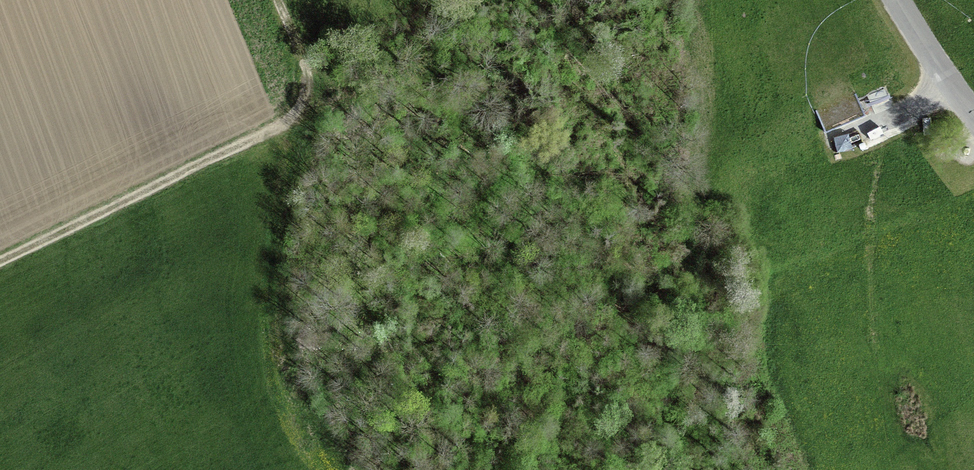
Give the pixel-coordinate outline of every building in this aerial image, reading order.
[(825,136),(866,118),(856,93),(815,111),(825,136)]
